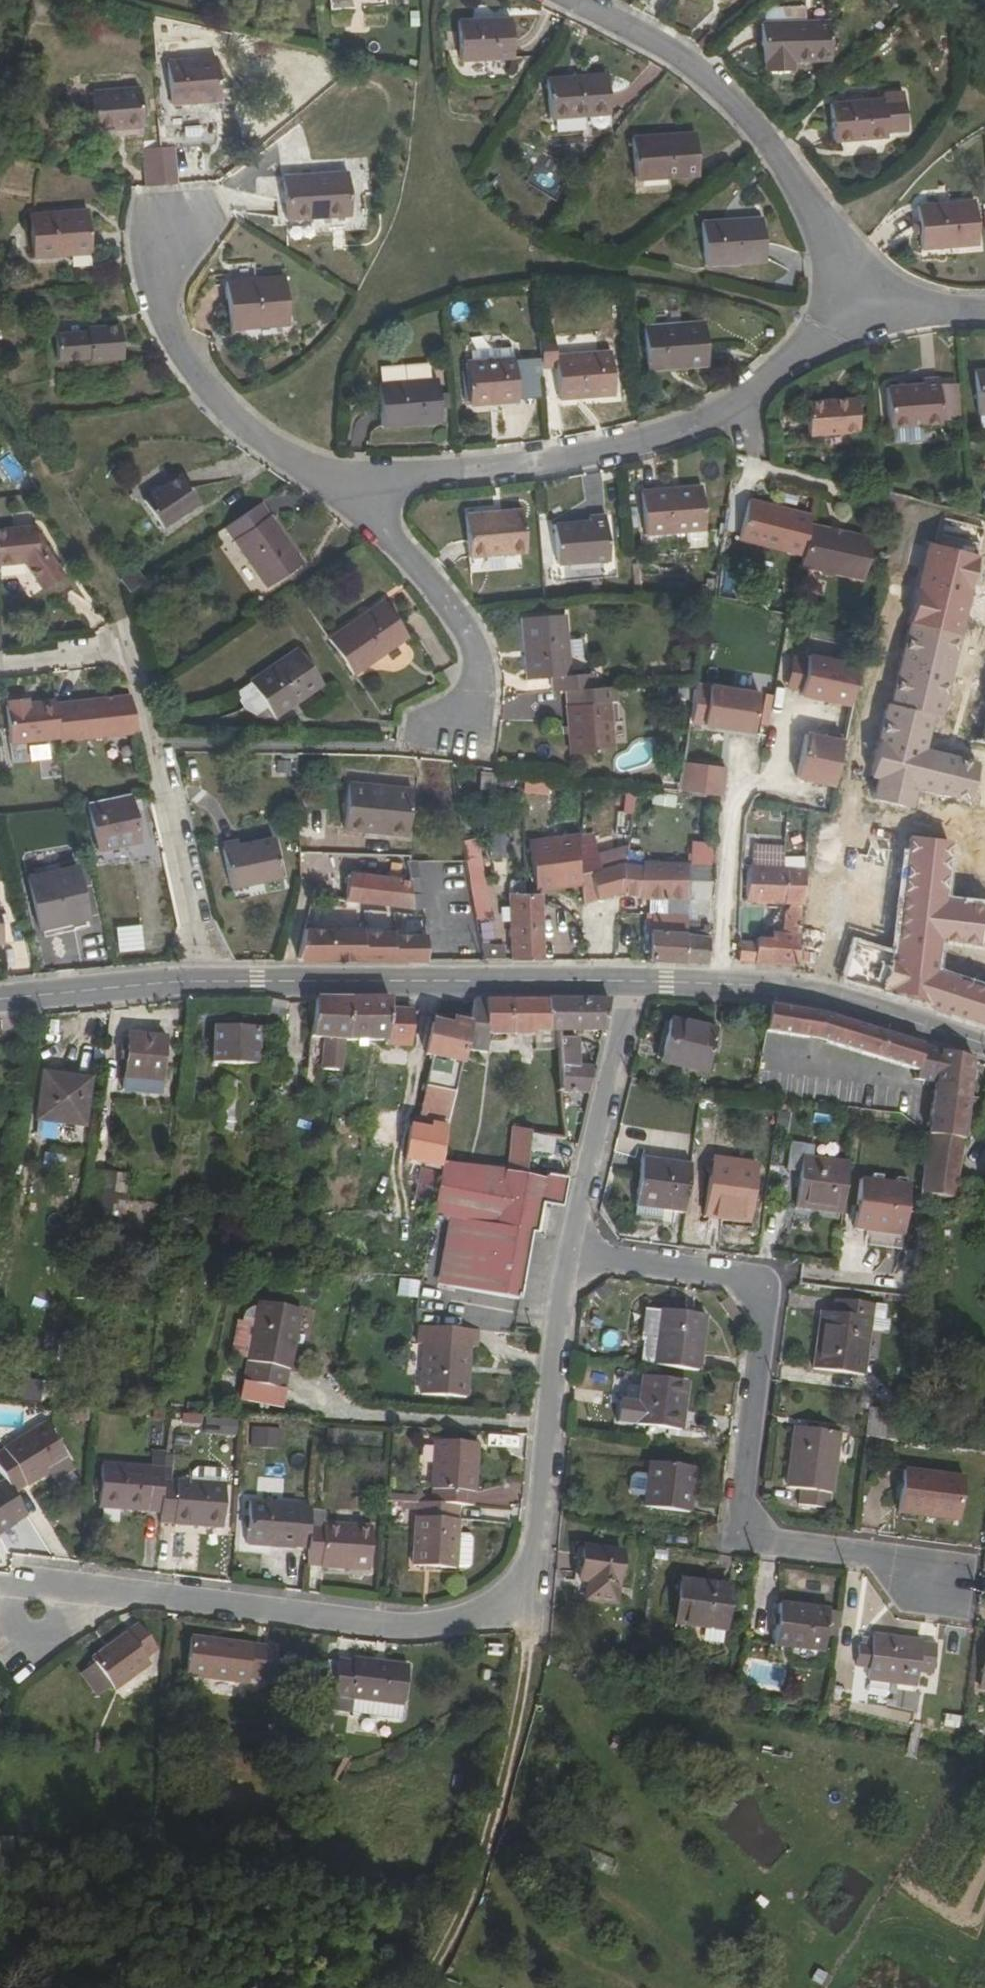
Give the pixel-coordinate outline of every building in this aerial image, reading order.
[(330,11),(386,7),(385,0),(329,0),(330,11)] [(459,62),(512,61),(511,18),(458,21),(459,62)] [(829,20),(760,22),(762,71),(793,70),(793,63),(829,61),(829,20)] [(171,106),(219,102),(214,57),(167,61),(171,106)] [(549,119),(608,115),(605,75),(547,80),(549,119)] [(96,132),(141,128),(138,88),(92,92),(96,132)] [(886,134),(906,132),(902,92),(882,94),(883,99),(830,104),(832,142),(886,138),(886,134)] [(635,181),(698,177),(694,133),(632,138),(635,181)] [(158,149),(161,185),(180,184),(176,147),(158,149)] [(142,150),(144,186),(161,185),(158,149),(142,150)] [(286,219),(350,216),(347,172),(283,176),(286,219)] [(920,250),(977,246),(974,202),(917,207),(920,250)] [(31,258),(89,255),(86,209),(28,214),(31,258)] [(704,266),(764,262),(762,218),(701,222),(704,266)] [(230,330),(287,325),(284,276),(226,281),(230,330)] [(648,370),(706,366),(703,322),(645,326),(648,370)] [(89,362),(121,358),(118,326),(86,328),(86,332),(55,334),(57,360),(88,357),(89,362)] [(539,336),(540,369),(557,369),(559,399),(613,396),(610,352),(556,355),(554,334),(539,336)] [(472,362),(508,359),(507,348),(471,351),(472,362)] [(514,358),(508,359),(472,362),(466,362),(470,406),(517,402),(514,358)] [(984,415),(984,371),(975,372),(978,415),(984,415)] [(888,427),(942,423),(939,378),(922,379),(922,384),(886,387),(888,427)] [(383,426),(440,422),(436,380),(379,383),(383,426)] [(854,399),(806,402),(808,436),(856,432),(854,399)] [(163,527),(199,502),(179,474),(144,499),(163,527)] [(645,535),(704,530),(701,486),(642,490),(645,535)] [(791,513),(749,502),(738,541),(781,552),(791,513)] [(260,503),(222,528),(265,587),(302,562),(260,503)] [(521,510),(492,512),(492,518),(466,520),(468,557),(524,553),(521,510)] [(608,561),(604,515),(588,515),(588,521),(553,523),(556,565),(608,561)] [(30,562),(52,578),(67,555),(37,531),(37,528),(22,530),(22,527),(0,529),(0,565),(30,562)] [(872,541),(849,536),(848,544),(828,541),(830,532),(809,528),(800,570),(817,573),(821,578),(829,579),(833,577),(863,582),(872,541)] [(848,544),(849,536),(830,532),(828,541),(848,544)] [(67,555),(52,578),(55,581),(71,558),(67,555)] [(916,584),(911,606),(929,610),(927,620),(983,634),(984,635),(984,601),(916,584)] [(354,674),(408,637),(381,600),(329,637),(354,674)] [(547,676),(548,693),(564,691),(597,688),(596,672),(570,674),(565,615),(520,619),(525,678),(547,676)] [(983,634),(976,664),(984,667),(984,635),(983,634)] [(912,647),(867,636),(861,663),(851,707),(844,738),(843,742),(890,751),(912,647)] [(322,684),(297,647),(250,679),(276,717),(322,684)] [(851,707),(861,663),(812,652),(802,696),(851,707)] [(597,688),(564,691),(569,754),(613,751),(609,687),(597,688)] [(748,735),(754,695),(705,687),(698,726),(748,735)] [(968,770),(984,775),(984,741),(983,741),(984,731),(984,704),(949,694),(931,764),(968,770)] [(63,740),(60,705),(60,700),(31,701),(31,697),(12,698),(12,703),(7,703),(11,744),(63,740)] [(141,737),(133,698),(60,705),(63,740),(63,743),(141,737)] [(833,786),(843,742),(844,738),(827,734),(826,742),(820,741),(819,738),(806,735),(796,778),(833,786)] [(712,796),(717,767),(679,763),(674,792),(712,796)] [(523,773),(523,792),(583,797),(584,792),(585,781),(523,773)] [(344,829),(371,832),(371,826),(383,826),(383,833),(409,835),(413,788),(348,781),(344,829)] [(585,781),(584,792),(597,794),(598,782),(585,781)] [(635,787),(610,784),(609,793),(621,794),(617,833),(629,835),(635,787)] [(140,844),(130,794),(88,803),(98,853),(140,844)] [(10,812),(0,813),(4,830),(12,828),(13,828),(10,812)] [(14,838),(12,828),(4,830),(6,840),(14,838)] [(619,893),(642,895),(642,863),(625,861),(626,851),(627,844),(595,853),(592,834),(580,835),(577,858),(582,884),(585,905),(619,893)] [(535,890),(582,884),(577,858),(580,835),(529,843),(531,865),(535,890)] [(910,838),(902,909),(897,956),(893,993),(984,1023),(984,987),(958,979),(935,973),(936,964),(956,966),(956,956),(960,944),(984,946),(984,945),(984,850),(945,839),(910,838)] [(232,885),(277,876),(269,840),(237,848),(235,839),(223,842),(232,885)] [(642,863),(642,860),(642,853),(626,851),(625,861),(642,863)] [(667,899),(687,899),(689,862),(642,860),(642,863),(642,895),(642,899),(667,899)] [(784,927),(798,932),(804,861),(783,860),(782,867),(785,867),(783,903),(790,903),(784,927)] [(687,899),(709,899),(711,863),(689,862),(687,899)] [(745,901),(783,903),(785,867),(782,867),(749,866),(745,901)] [(38,928),(71,921),(88,917),(77,868),(27,879),(38,928)] [(346,901),(369,904),(412,908),(411,892),(410,878),(350,871),(346,901)] [(420,908),(419,891),(411,892),(412,908),(420,908)] [(511,958),(543,958),(541,898),(541,893),(528,893),(508,893),(511,958)] [(897,956),(902,909),(881,906),(875,953),(897,956)] [(647,960),(685,961),(686,932),(677,930),(678,913),(670,913),(649,913),(647,960)] [(73,928),(71,921),(38,928),(40,935),(73,928)] [(296,959),(298,961),(415,959),(425,959),(423,935),(393,935),(393,932),(362,933),(362,929),(303,930),(296,959)] [(708,961),(708,957),(708,935),(686,932),(685,961),(708,961)] [(756,961),(796,964),(798,933),(772,932),(771,937),(758,936),(757,940),(756,961)] [(741,960),(756,961),(757,940),(742,940),(741,960)] [(482,958),(504,958),(503,942),(480,942),(482,958)] [(306,1068),(338,1071),(341,1042),(346,999),(313,999),(313,1007),(311,1019),(306,1068)] [(416,1042),(417,1011),(396,1011),(396,1012),(387,1012),(387,1000),(346,999),(341,1042),(416,1042)] [(548,1031),(545,1001),(473,1001),(470,1012),(468,1022),(462,1051),(485,1054),(486,1036),(534,1035),(534,1031),(548,1031)] [(555,1031),(600,1031),(607,1001),(545,1001),(548,1031),(555,1031)] [(304,1018),(311,1019),(313,1007),(305,1006),(304,1018)] [(814,1012),(768,1006),(764,1028),(807,1039),(814,1012)] [(938,1049),(836,1018),(829,1046),(919,1071),(919,1079),(934,1082),(938,1049)] [(448,1126),(462,1051),(468,1022),(454,1019),(453,1025),(432,1021),(426,1053),(434,1055),(421,1121),(448,1126)] [(715,1031),(671,1021),(661,1061),(706,1072),(715,1031)] [(214,1061),(252,1062),(253,1033),(215,1031),(214,1061)] [(165,1038),(127,1034),(122,1079),(161,1084),(165,1038)] [(559,1093),(585,1094),(592,1068),(578,1068),(577,1039),(556,1040),(557,1067),(558,1089),(559,1093)] [(938,1049),(934,1082),(928,1133),(964,1138),(964,1132),(974,1062),(973,1059),(938,1049)] [(540,1089),(558,1089),(557,1067),(540,1067),(540,1089)] [(86,1082),(42,1077),(37,1120),(79,1126),(86,1082)] [(511,1128),(505,1171),(523,1173),(525,1152),(527,1135),(528,1131),(511,1128)] [(964,1138),(928,1133),(922,1193),(956,1197),(964,1138)] [(542,1154),(547,1155),(549,1138),(527,1135),(525,1152),(542,1154)] [(796,1207),(842,1214),(848,1162),(813,1157),(814,1145),(790,1142),(786,1170),(800,1172),(796,1207)] [(540,1175),(542,1154),(525,1152),(523,1173),(540,1175)] [(663,1211),(686,1214),(691,1164),(643,1158),(636,1207),(635,1216),(662,1220),(663,1211)] [(535,1233),(541,1203),(546,1176),(542,1176),(542,1178),(505,1173),(505,1171),(441,1163),(432,1215),(457,1222),(446,1287),(517,1299),(529,1233),(535,1233)] [(432,1200),(437,1172),(419,1169),(414,1197),(432,1200)] [(126,1174),(92,1171),(88,1214),(122,1218),(126,1174)] [(541,1203),(558,1207),(564,1179),(546,1176),(541,1203)] [(754,1183),(710,1176),(705,1217),(749,1223),(754,1183)] [(909,1186),(862,1179),(853,1230),(903,1236),(909,1186)] [(396,1296),(418,1297),(419,1280),(397,1278),(396,1296)] [(243,1381),(285,1389),(299,1311),(257,1302),(243,1381)] [(863,1374),(868,1329),(869,1318),(885,1320),(885,1306),(854,1303),(852,1315),(822,1312),(815,1368),(863,1374)] [(653,1365),(698,1371),(705,1316),(646,1309),(641,1343),(657,1345),(653,1365)] [(869,1318),(868,1329),(888,1331),(888,1320),(885,1320),(869,1318)] [(476,1346),(477,1329),(415,1325),(414,1344),(422,1344),(420,1395),(466,1397),(469,1347),(476,1346)] [(641,1343),(639,1363),(653,1365),(657,1345),(641,1343)] [(636,1425),(679,1429),(685,1382),(642,1377),(636,1425)] [(866,1436),(896,1440),(899,1411),(869,1408),(867,1423),(866,1436)] [(204,1433),(234,1436),(236,1419),(206,1416),(204,1433)] [(798,1504),(829,1509),(838,1432),(818,1430),(818,1420),(806,1419),(805,1428),(796,1427),(788,1487),(800,1489),(798,1504)] [(0,1450),(0,1475),(3,1480),(12,1494),(46,1472),(67,1460),(43,1424),(0,1450)] [(251,1426),(250,1448),(280,1449),(280,1427),(251,1426)] [(460,1505),(473,1507),(476,1445),(433,1441),(428,1502),(460,1505)] [(164,1469),(165,1452),(150,1451),(149,1468),(101,1465),(98,1508),(160,1512),(163,1481),(164,1469)] [(67,1460),(46,1472),(52,1481),(72,1468),(67,1460)] [(643,1508),(687,1513),(693,1469),(650,1464),(643,1508)] [(190,1472),(189,1482),(223,1484),(223,1474),(218,1469),(195,1468),(190,1472)] [(164,1469),(163,1481),(160,1512),(159,1524),(221,1528),(223,1484),(189,1482),(171,1481),(172,1470),(164,1469)] [(898,1512),(958,1520),(964,1477),(903,1470),(898,1512)] [(3,1480),(0,1482),(0,1533),(26,1517),(12,1494),(3,1480)] [(460,1505),(428,1502),(417,1501),(411,1566),(466,1571),(471,1566),(474,1540),(471,1535),(458,1534),(460,1505)] [(310,1511),(311,1508),(250,1502),(247,1544),(307,1549),(310,1511)] [(307,1549),(305,1566),(369,1570),(370,1528),(323,1524),(323,1511),(310,1511),(307,1549)] [(580,1566),(589,1567),(591,1548),(581,1548),(580,1566)] [(591,1548),(589,1567),(586,1599),(617,1602),(623,1552),(591,1548)] [(676,1623),(724,1629),(729,1588),(682,1582),(676,1623)] [(775,1645),(824,1652),(829,1610),(780,1603),(775,1645)] [(145,1659),(157,1650),(139,1624),(92,1659),(114,1690),(149,1665),(145,1659)] [(918,1673),(933,1674),(937,1643),(873,1634),(873,1642),(860,1640),(856,1668),(869,1669),(868,1679),(917,1685),(918,1673)] [(267,1682),(271,1648),(191,1637),(187,1676),(248,1683),(248,1680),(267,1682)] [(334,1696),(404,1704),(408,1667),(354,1659),(354,1661),(339,1659),(334,1696)]
